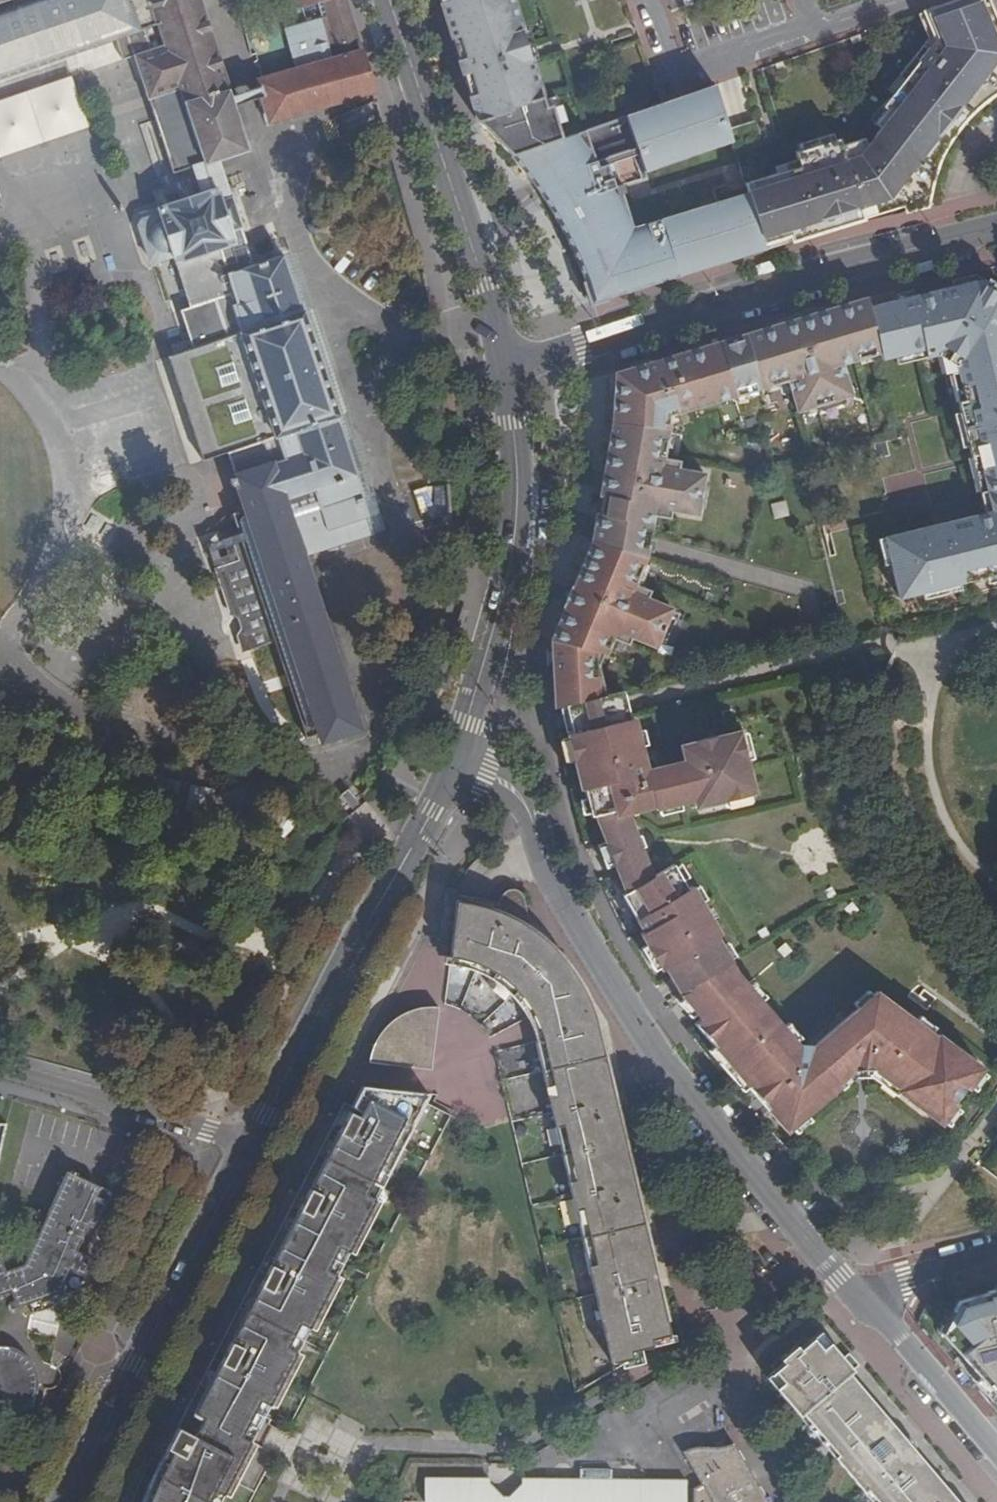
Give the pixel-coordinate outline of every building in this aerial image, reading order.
[(241,632),(246,646),(269,637),(301,733),(315,729),(318,738),(355,724),(293,529),(288,512),(294,510),(299,526),(307,552),(371,531),(366,514),(368,514),(282,253),(251,262),(216,158),(247,148),(232,102),(229,92),(199,0),(30,0),(21,3),(20,0),(0,0),(0,79),(114,42),(123,65),(134,61),(173,176),(192,169),(201,195),(158,210),(160,217),(140,224),(138,227),(149,261),(152,261),(172,254),(176,262),(217,247),(232,291),(178,308),(191,346),(166,354),(201,458),(226,450),(234,474),(232,474),(233,476),(228,478),(230,485),(232,484),(233,487),(236,486),(242,505),(228,509),(234,529),(259,606),(240,612),(247,631),(241,632)] [(371,92),(344,0),(329,0),(333,10),(329,11),(328,8),(322,10),(324,17),(283,28),(296,69),(256,79),(257,83),(257,84),(260,94),(267,119),(371,92)] [(290,10),(320,1),(323,0),(287,0),(290,10)] [(326,0),(323,0),(320,1),(322,10),(328,8),(326,0)] [(512,157),(516,156),(565,139),(559,120),(555,108),(547,110),(544,101),(533,64),(522,30),(512,0),(449,0),(442,2),(453,38),(461,35),(467,56),(460,58),(465,75),(472,73),(479,94),(471,95),(479,123),(481,122),(493,133),(503,145),(512,157)] [(820,231),(829,229),(863,217),(861,212),(886,204),(888,209),(904,204),(928,196),(930,191),(931,183),(923,165),(937,148),(934,145),(946,131),(951,126),(947,122),(953,114),(958,117),(961,113),(974,97),(976,100),(990,81),(996,79),(996,32),(996,28),(996,20),(989,0),(958,0),(924,12),(935,40),(929,47),(920,58),(893,91),(882,105),(886,109),(875,122),(880,127),(874,133),(875,141),(865,145),(842,152),(840,145),(838,139),(833,140),(799,150),(795,152),(797,159),(799,166),(776,173),(754,180),(745,183),(748,193),(763,243),(775,239),(791,234),(818,225),(820,231)] [(924,43),(929,47),(935,40),(924,12),(918,14),(927,38),(924,43)] [(528,28),(522,30),(533,64),(540,62),(528,28)] [(453,38),(460,58),(467,56),(461,35),(453,38)] [(887,85),(893,91),(920,58),(913,53),(887,85)] [(465,75),(471,95),(479,94),(472,73),(465,75)] [(87,127),(70,75),(0,99),(0,156),(87,127)] [(990,81),(976,100),(974,97),(961,113),(966,117),(973,111),(980,104),(987,98),(995,93),(996,92),(996,79),(990,81)] [(247,98),(260,94),(257,84),(257,83),(244,88),(229,92),(232,102),(247,98)] [(567,228),(595,299),(765,248),(763,243),(748,193),(633,228),(622,193),(624,193),(622,185),(614,187),(611,178),(607,165),(599,168),(598,161),(638,148),(640,154),(646,172),(733,143),(716,85),(665,102),(565,139),(516,156),(567,228)] [(557,97),(544,101),(547,110),(555,108),(559,120),(564,119),(557,97)] [(953,136),(946,131),(934,145),(937,148),(923,165),(931,183),(934,176),(939,163),(944,152),(949,143),(953,136)] [(798,142),(799,150),(833,140),(830,132),(798,142)] [(863,139),(840,145),(842,152),(865,145),(863,139)] [(613,163),(640,154),(638,148),(598,161),(599,168),(607,165),(613,163)] [(775,166),(776,173),(799,166),(797,159),(775,166)] [(617,178),(613,163),(607,165),(611,178),(617,178)] [(904,204),(906,211),(927,206),(928,196),(904,204)] [(863,217),(888,209),(886,204),(861,212),(863,217)] [(791,234),(792,240),(820,231),(818,225),(791,234)] [(871,308),(882,356),(883,361),(914,353),(917,363),(946,355),(953,353),(966,402),(958,404),(973,459),(980,456),(996,511),(988,513),(889,537),(905,598),(996,575),(996,290),(981,280),(871,308)] [(847,365),(882,356),(871,308),(869,300),(633,367),(633,369),(622,372),(621,370),(617,372),(610,449),(587,550),(554,639),(559,707),(570,705),(609,695),(605,675),(601,675),(595,676),(594,667),(600,667),(603,655),(607,653),(611,652),(617,637),(633,643),(635,637),(660,647),(676,608),(653,599),(656,590),(640,585),(656,514),(672,518),(673,509),(700,515),(708,474),(682,468),(681,460),(667,457),(674,417),(793,383),(801,413),(854,396),(847,365)] [(946,355),(958,404),(966,402),(953,353),(946,355)] [(973,459),(988,513),(996,511),(980,456),(973,459)] [(792,516),(789,502),(777,505),(779,519),(792,516)] [(293,529),(299,526),(294,510),(288,512),(293,529)] [(238,648),(246,646),(241,632),(247,631),(240,612),(259,606),(234,529),(227,531),(235,555),(209,564),(238,648)] [(609,695),(570,705),(571,707),(573,717),(576,728),(577,733),(572,734),(573,738),(579,761),(586,790),(589,789),(591,799),(595,813),(596,817),(599,816),(610,842),(619,865),(630,892),(627,893),(648,930),(645,932),(651,943),(664,965),(666,968),(669,966),(684,991),(692,988),(690,985),(688,983),(732,958),(731,955),(723,942),(718,932),(722,930),(703,897),(696,884),(694,881),(690,883),(685,875),(678,862),(676,859),(655,871),(630,814),(658,807),(659,810),(663,809),(684,804),(698,800),(699,808),(729,801),(754,795),(759,794),(751,761),(745,736),(744,732),(685,746),(689,762),(651,771),(645,747),(642,732),(639,718),(635,719),(631,703),(628,691),(609,695)] [(573,717),(571,707),(565,708),(568,719),(570,729),(576,728),(573,717)] [(649,730),(642,732),(645,747),(652,745),(649,730)] [(745,736),(751,761),(758,760),(752,734),(745,736)] [(579,761),(573,738),(566,739),(572,763),(579,761)] [(353,779),(345,784),(355,800),(363,794),(353,779)] [(754,795),(729,801),(730,808),(756,802),(754,795)] [(591,799),(585,800),(588,815),(595,813),(591,799)] [(684,804),(663,809),(664,815),(686,810),(684,804)] [(285,808),(272,829),(287,837),(299,816),(285,808)] [(308,836),(298,829),(289,846),(299,852),(308,836)] [(610,842),(602,846),(611,868),(619,865),(610,842)] [(678,862),(685,875),(691,871),(684,858),(678,862)] [(696,884),(703,897),(709,894),(702,881),(696,884)] [(468,904),(457,903),(450,958),(459,959),(468,962),(477,965),(488,971),(499,978),(509,986),(518,994),(525,1002),(530,1010),(535,1020),(537,1023),(539,1029),(543,1042),(536,1044),(547,1090),(561,1149),(582,1236),(612,1363),(633,1358),(632,1351),(653,1346),(652,1339),(671,1335),(655,1265),(647,1266),(646,1259),(653,1258),(652,1250),(644,1252),(631,1197),(638,1196),(635,1180),(628,1182),(626,1174),(633,1173),(632,1166),(624,1168),(611,1114),(618,1112),(615,1098),(608,1099),(606,1091),(613,1091),(612,1083),(605,1085),(592,1029),(599,1028),(595,1013),(589,1014),(588,1011),(588,1009),(590,1008),(584,994),(577,981),(568,968),(559,956),(549,946),(539,937),(528,929),(516,922),(522,907),(523,903),(522,899),(520,895),(517,893),(513,892),(510,892),(506,893),(503,894),(498,906),(501,908),(499,913),(489,909),(478,906),(468,904)] [(723,942),(731,955),(737,951),(730,938),(723,942)] [(664,965),(651,943),(645,946),(658,969),(664,965)] [(688,983),(690,985),(733,961),(732,958),(688,983)] [(692,988),(684,991),(685,993),(696,1009),(701,1015),(694,1021),(713,1043),(747,1084),(785,1129),(791,1124),(805,1113),(839,1083),(836,1079),(853,1064),(875,1061),(900,1079),(897,1083),(938,1116),(940,1113),(953,1099),(953,1098),(951,1096),(963,1080),(965,1082),(967,1080),(979,1064),(980,1063),(938,1030),(935,1033),(928,1027),(915,1017),(878,988),(873,992),(859,1003),(813,1040),(796,1040),(793,1037),(781,1023),(758,997),(747,984),(736,973),(733,961),(690,985),(692,988)] [(752,979),(747,984),(758,997),(764,992),(752,979)] [(855,998),(859,1003),(873,992),(869,986),(855,998)] [(690,1013),(696,1009),(685,993),(678,997),(690,1013)] [(430,1071),(436,1010),(419,1009),(418,1016),(412,1018),(411,1016),(406,1018),(402,1020),(395,1024),(389,1029),(384,1033),(380,1039),(381,1041),(379,1047),(372,1046),(369,1065),(430,1071)] [(919,1012),(915,1017),(928,1027),(932,1022),(919,1012)] [(788,1018),(781,1023),(793,1037),(800,1031),(788,1018)] [(741,1089),(747,1084),(713,1043),(706,1048),(741,1089)] [(893,1087),(897,1083),(900,1079),(875,1061),(853,1064),(836,1079),(839,1083),(842,1086),(857,1072),(870,1070),(893,1087)] [(985,1070),(979,1064),(967,1080),(972,1084),(985,1070)] [(219,1495),(230,1500),(256,1447),(245,1440),(252,1427),(264,1405),(276,1411),(303,1356),(293,1350),(304,1328),(315,1333),(341,1280),(332,1276),(344,1253),(354,1257),(380,1203),(372,1199),(425,1097),(360,1088),(338,1134),(330,1130),(325,1142),(331,1145),(299,1209),(291,1206),(285,1218),(292,1221),(260,1286),(252,1283),(247,1295),(253,1297),(220,1362),(213,1358),(208,1371),(214,1374),(201,1400),(194,1415),(187,1411),(164,1456),(145,1491),(142,1501),(215,1501),(219,1495)] [(958,1104),(953,1099),(940,1113),(946,1119),(958,1104)] [(809,1118),(805,1113),(791,1124),(795,1130),(809,1118)] [(9,1124),(0,1124),(0,1162),(9,1124)] [(68,1292),(74,1294),(89,1258),(82,1253),(109,1192),(65,1173),(28,1252),(17,1247),(0,1253),(0,1295),(9,1292),(15,1306),(28,1303),(32,1313),(53,1303),(64,1290),(68,1292)] [(987,1291),(987,1292),(958,1300),(954,1311),(960,1313),(953,1334),(970,1354),(965,1358),(996,1394),(996,1288),(987,1291)] [(946,1336),(965,1358),(970,1354),(953,1334),(960,1313),(954,1311),(946,1336)] [(831,1338),(826,1332),(813,1343),(810,1339),(778,1365),(780,1367),(782,1369),(771,1377),(805,1416),(807,1414),(842,1454),(838,1457),(867,1491),(871,1489),(881,1501),(961,1501),(960,1500),(895,1425),(845,1365),(848,1361),(831,1338)] [(5,1403),(10,1416),(23,1409),(28,1403),(32,1397),(34,1390),(35,1383),(34,1375),(32,1368),(28,1361),(23,1355),(17,1351),(10,1348),(3,1346),(0,1346),(0,1404),(5,1403)] [(732,1445),(726,1447),(720,1448),(715,1449),(709,1449),(702,1448),(696,1448),(689,1450),(683,1452),(703,1485),(693,1489),(693,1501),(766,1501),(732,1445)] [(686,1481),(610,1481),(610,1470),(579,1470),(580,1479),(523,1479),(520,1484),(518,1488),(514,1492),(509,1494),(503,1494),(497,1493),(493,1489),(489,1485),(486,1480),(426,1479),(426,1501),(686,1501),(686,1481)]
